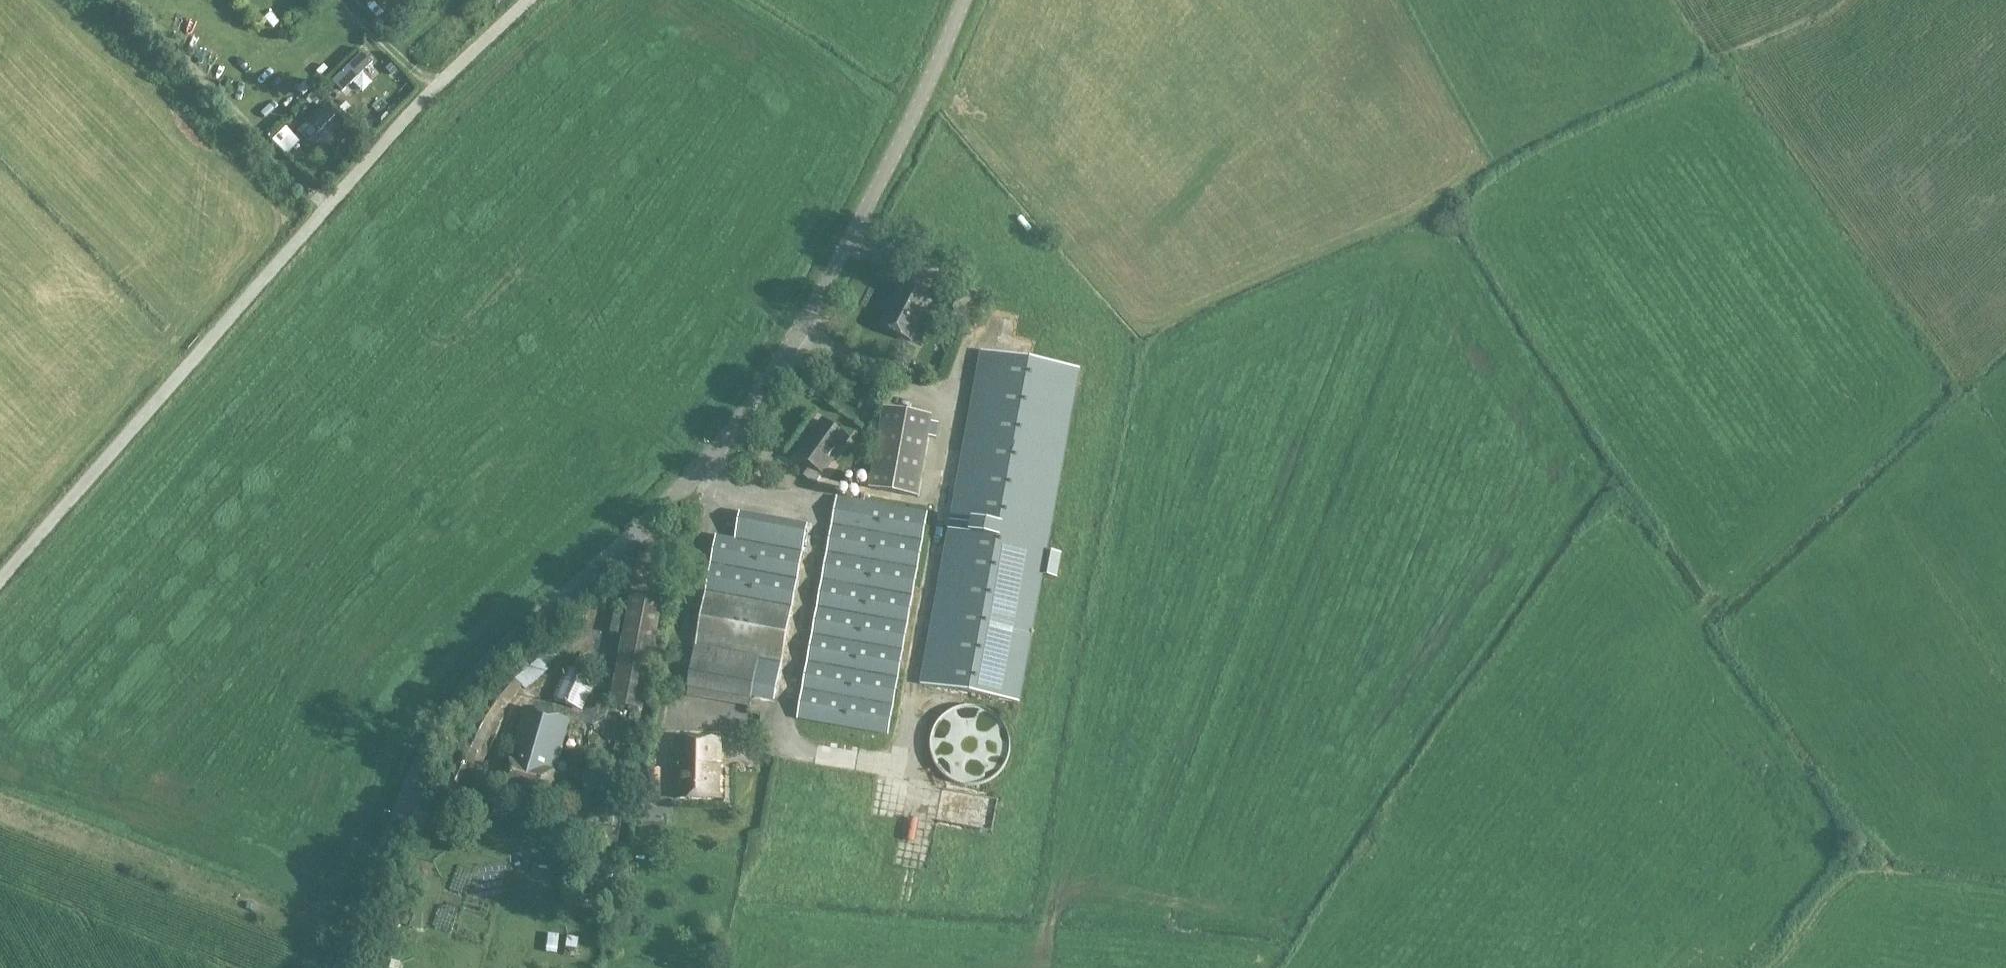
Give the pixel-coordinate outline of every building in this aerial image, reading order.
[(349,69),(358,78),(379,58),(371,49),(349,69)] [(397,69),(391,75),(397,81),(403,76),(397,69)] [(339,70),(329,78),(339,90),(348,82),(339,70)] [(321,89),(328,96),(335,90),(328,83),(321,89)] [(307,121),(317,132),(338,114),(328,103),(307,121)] [(280,127),(285,136),(302,127),(297,118),(280,127)] [(933,299),(903,283),(882,324),(911,340),(933,299)] [(1019,704),(1043,574),(1058,577),(1062,554),(1047,551),(1080,369),(980,350),(919,686),(1019,704)] [(919,498),(930,437),(937,438),(940,424),(932,423),(934,417),(884,408),(869,489),(919,498)] [(824,473),(848,439),(822,421),(798,455),(824,473)] [(836,497),(797,719),(888,735),(928,513),(836,497)] [(782,663),(807,527),(740,514),(735,539),(716,535),(696,647),(758,659),(782,663)] [(665,599),(631,593),(610,705),(643,710),(665,599)] [(755,676),(758,659),(696,647),(688,688),(724,695),(728,671),(755,676)] [(511,671),(495,689),(463,742),(450,766),(440,787),(466,799),(488,755),(505,717),(504,711),(523,688),(524,688),(526,691),(548,672),(530,654),(511,671)] [(775,699),(782,663),(758,659),(755,676),(752,695),(775,699)] [(553,699),(582,712),(596,680),(568,667),(553,699)] [(945,777),(957,783),(969,785),(981,783),(992,778),(1001,770),(1007,760),(1009,748),(1008,736),(1004,725),(996,716),(986,709),(975,706),(963,706),(952,710),(942,717),(934,728),(930,741),(931,754),(936,767),(945,777)] [(565,777),(555,774),(571,721),(527,707),(502,785),(547,798),(548,797),(558,800),(565,777)] [(724,767),(719,767),(720,740),(677,739),(676,798),(724,799),(724,767)] [(662,801),(662,770),(645,770),(644,801),(662,801)] [(883,787),(882,810),(906,811),(908,789),(883,787)] [(902,853),(933,858),(938,825),(907,820),(902,853)] [(619,829),(588,825),(586,843),(616,848),(619,829)]
